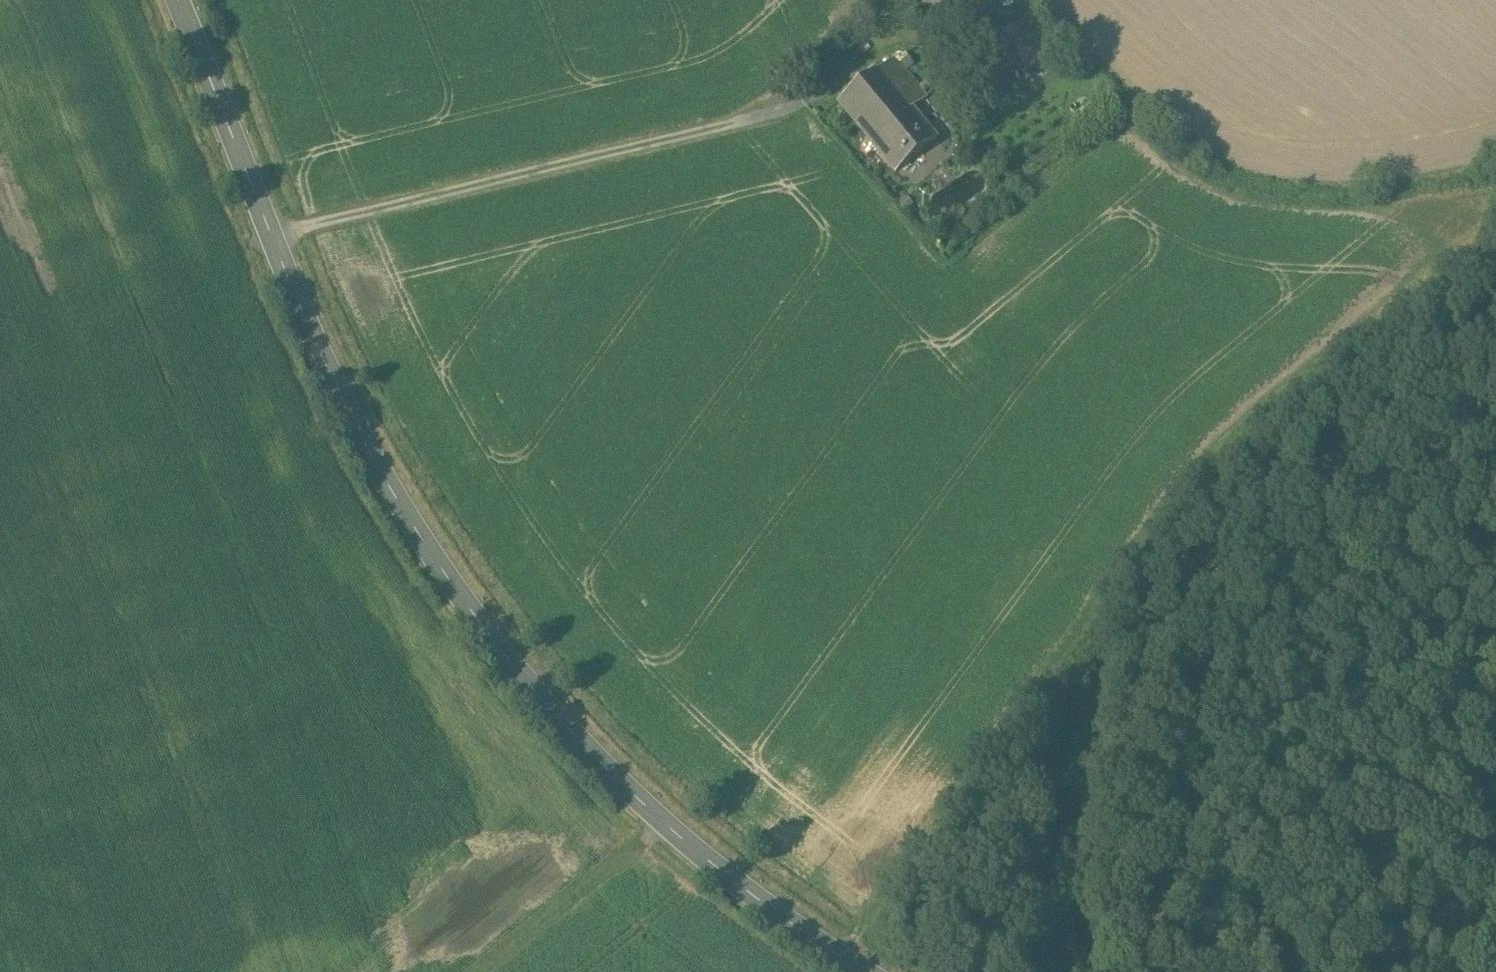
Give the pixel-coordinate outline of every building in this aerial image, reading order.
[(929,96),(896,56),(881,69),(914,108),(929,96)] [(881,69),(841,103),(873,141),(914,108),(881,69)] [(914,108),(873,141),(898,172),(939,138),(914,108)]
